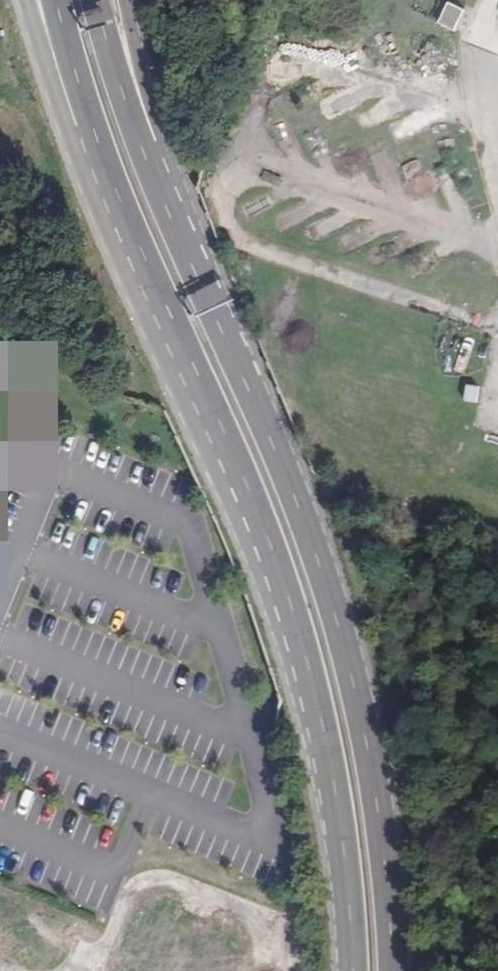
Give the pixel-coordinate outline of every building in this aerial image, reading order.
[(455,30),(465,10),(449,2),(438,22),(455,30)]
